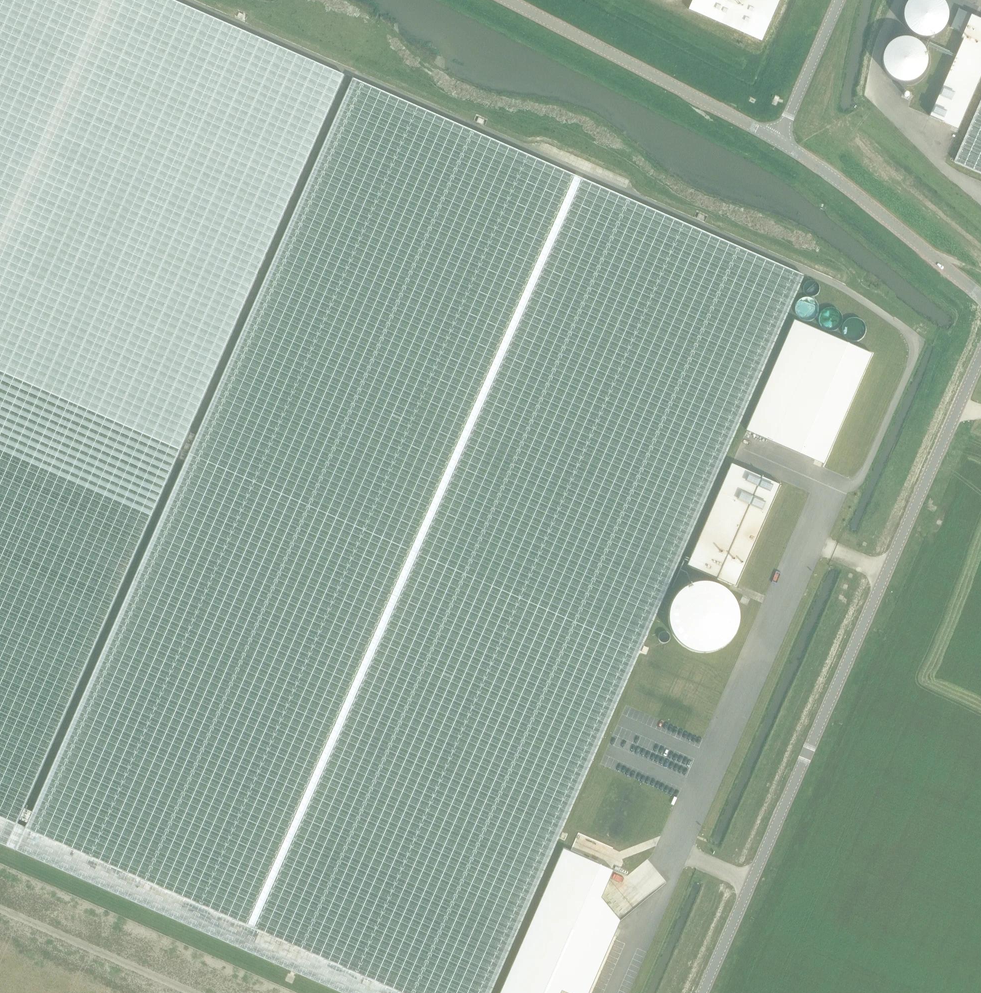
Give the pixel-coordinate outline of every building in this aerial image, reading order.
[(8,846),(17,850),(27,827),(17,823),(344,75),(172,0),(0,0),(0,843),(8,846)] [(777,0),(693,0),(689,10),(762,42),(780,1),(777,0)] [(903,19),(905,26),(909,32),(916,36),(926,38),(933,37),(938,35),(943,29),(947,23),(948,15),(946,7),(942,1),(941,0),(910,0),(908,2),(904,9),(903,19)] [(930,117),(960,130),(980,81),(980,18),(959,9),(951,27),(966,34),(930,117)] [(911,39),(905,38),(899,39),(894,41),(889,45),(885,50),(883,55),(882,61),(883,67),(885,72),(889,76),(894,80),(899,82),(905,83),(911,82),(916,80),(921,77),(924,72),(926,66),(927,61),(926,55),(924,50),(921,45),(916,41),(911,39)] [(353,79),(27,827),(17,850),(343,992),(490,992),(803,275),(353,79)] [(956,163),(980,174),(980,106),(956,163)] [(872,354),(795,320),(747,431),(824,465),(872,354)] [(780,485),(732,464),(688,566),(736,587),(780,485)] [(738,626),(739,618),(739,611),(737,604),(734,598),(729,592),(723,588),(717,584),(709,582),(702,582),(695,583),(688,586),(682,591),(676,596),(673,603),(670,610),(669,617),(670,624),(672,631),(676,637),(681,643),(687,647),(693,650),(700,652),(707,652),(714,651),(721,648),(727,644),(732,639),(736,632),(738,626)] [(562,991),(567,992),(589,992),(621,921),(602,898),(614,870),(564,849),(501,992),(561,992),(562,991)]
